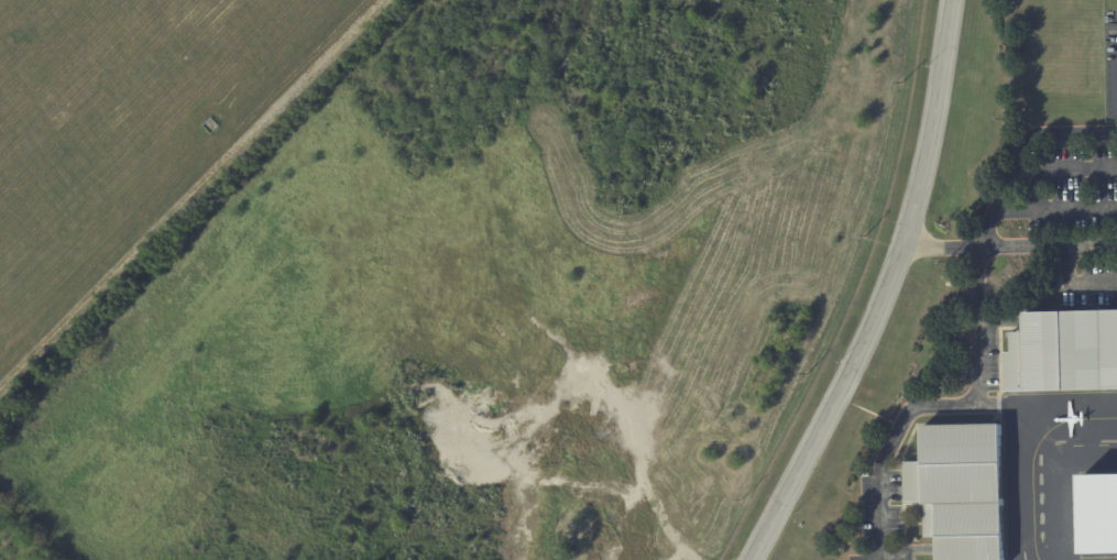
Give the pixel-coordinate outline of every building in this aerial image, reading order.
[(1001,311),(1116,310),(1116,392),(1003,393),(1001,311)] [(998,421),(1000,559),(932,559),(931,503),(899,504),(899,463),(917,463),(916,422),(998,421)] [(1116,556),(1116,473),(1077,473),(1081,557),(1116,556)]
